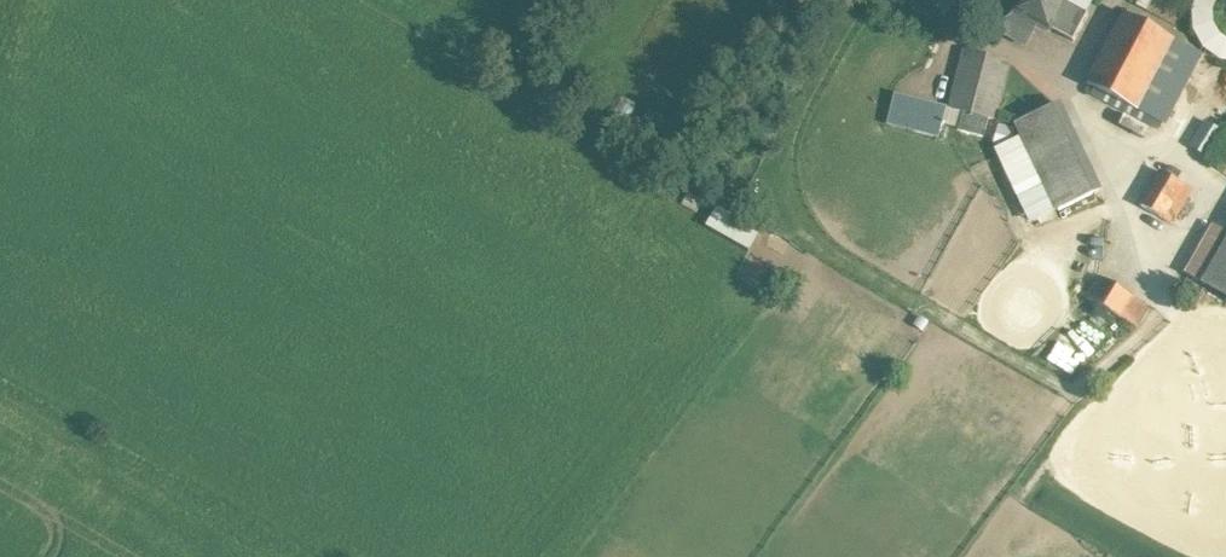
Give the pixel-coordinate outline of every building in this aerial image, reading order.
[(1014,13),(1049,31),(1050,29),(1073,42),(1088,13),(1065,1),(1066,0),(1020,0),(1014,13)] [(1173,38),(1125,13),(1088,83),(1095,87),(1136,108),(1173,38)] [(1173,38),(1136,108),(1163,122),(1200,52),(1173,38)] [(1007,61),(966,51),(951,109),(993,119),(1007,61)] [(1136,108),(1095,87),(1092,93),(1160,128),(1163,122),(1136,108)] [(947,107),(916,99),(908,129),(939,137),(947,107)] [(1058,103),(1018,122),(1038,166),(1079,147),(1058,103)] [(1206,154),(1222,130),(1207,120),(1191,143),(1206,154)] [(1079,147),(1038,166),(1059,210),(1100,190),(1079,147)] [(1184,184),(1161,170),(1141,204),(1164,218),(1184,184)] [(1184,184),(1164,218),(1172,222),(1191,188),(1184,184)] [(749,249),(760,229),(716,205),(705,225),(749,249)] [(1188,274),(1205,283),(1225,246),(1225,233),(1215,226),(1188,274)] [(1205,283),(1225,295),(1225,246),(1205,283)] [(1134,295),(1100,275),(1087,297),(1120,316),(1134,295)]
